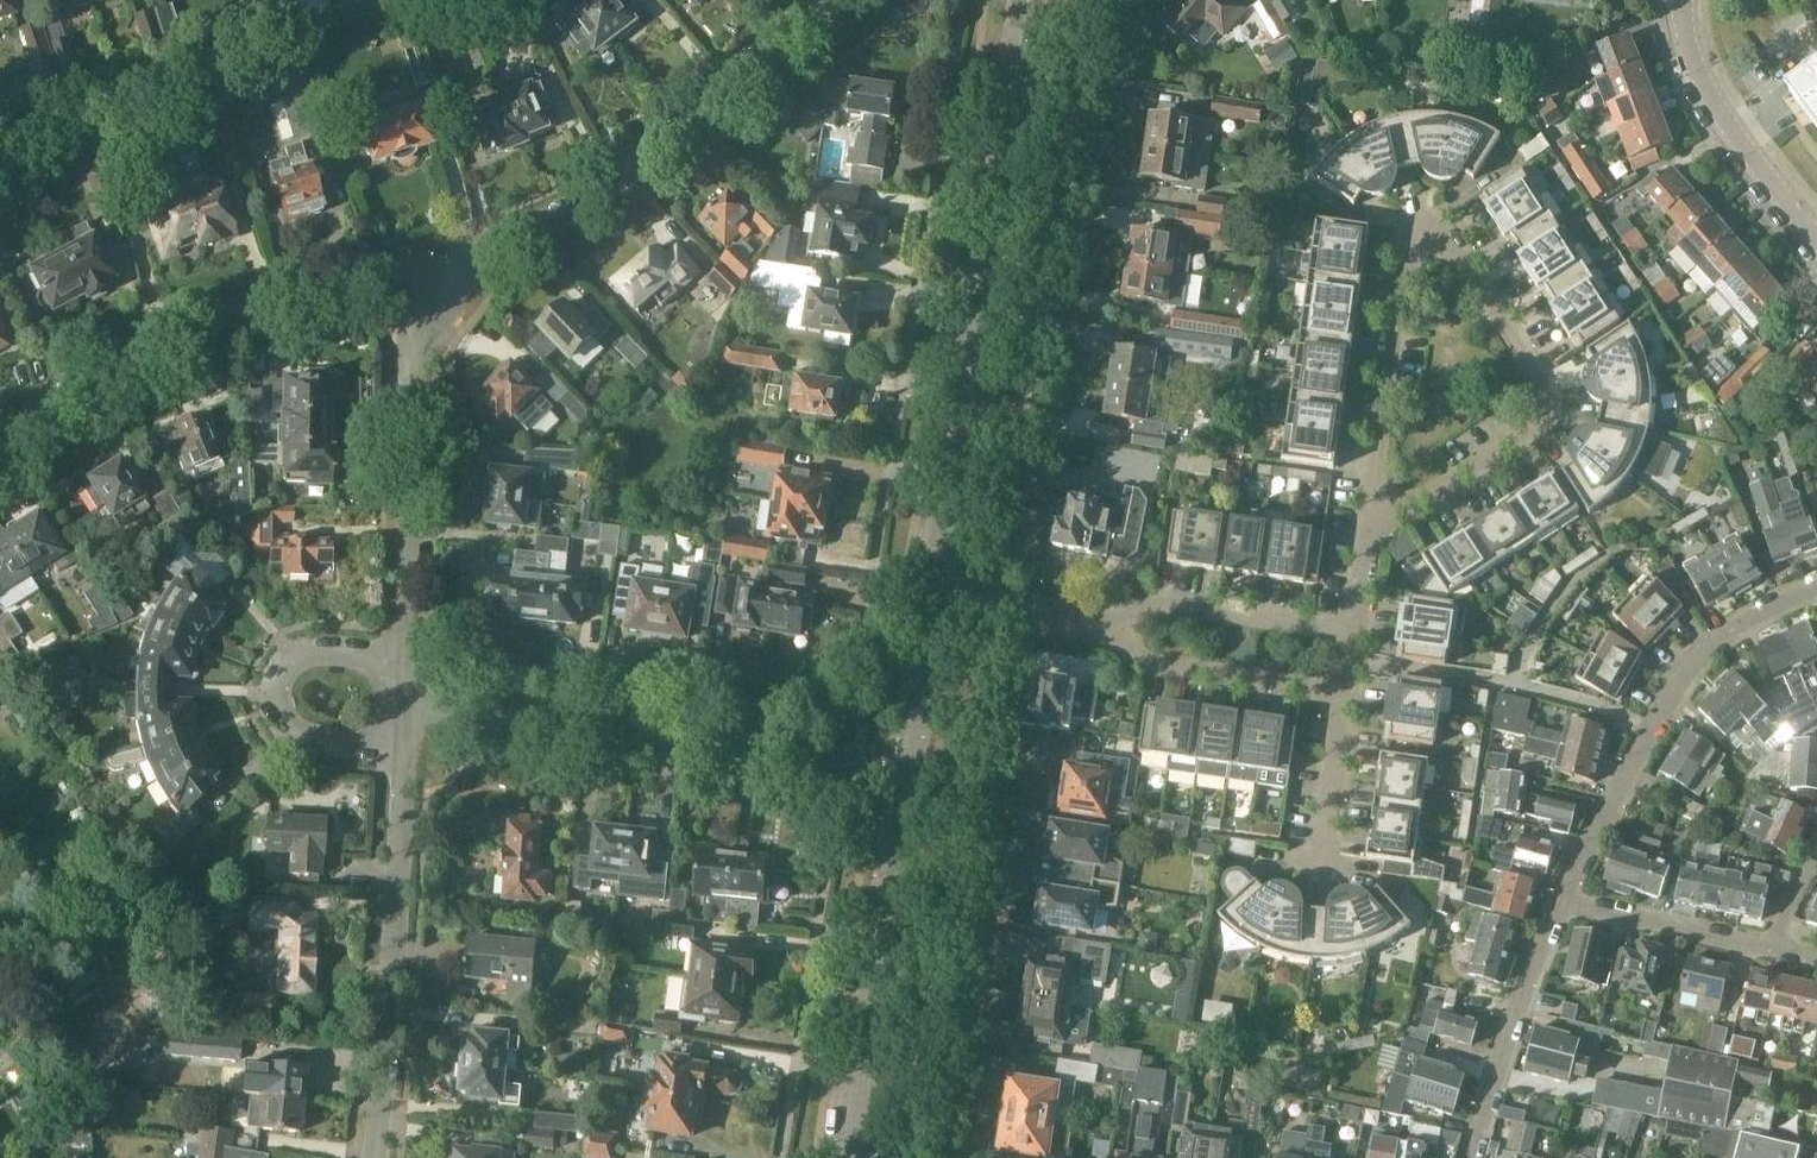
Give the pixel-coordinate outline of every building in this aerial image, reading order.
[(19,27),(11,0),(0,0),(0,33),(19,27)] [(64,14),(78,10),(76,3),(84,0),(60,0),(64,14)] [(279,36),(293,31),(283,0),(266,0),(279,36)] [(397,4),(401,18),(420,11),(416,0),(409,0),(397,4)] [(614,40),(584,0),(569,11),(562,3),(552,11),(559,19),(557,20),(565,30),(563,32),(576,49),(578,47),(586,57),(597,49),(599,52),(614,40)] [(614,40),(630,28),(628,25),(639,16),(632,6),(634,4),(630,0),(584,0),(614,40)] [(1236,0),(1187,0),(1166,25),(1186,42),(1206,18),(1225,35),(1247,9),(1236,0)] [(1272,0),(1263,0),(1253,6),(1267,30),(1264,32),(1271,44),(1290,33),(1283,23),(1286,21),(1272,0)] [(1286,21),(1298,14),(1289,0),(1272,0),(1286,21)] [(1503,0),(1475,0),(1475,1),(1485,2),(1478,51),(1494,54),(1503,0)] [(528,8),(538,27),(549,22),(539,2),(528,8)] [(526,33),(538,27),(528,8),(516,14),(526,33)] [(161,45),(150,12),(134,16),(145,51),(161,45)] [(420,46),(411,18),(394,23),(403,52),(420,46)] [(60,79),(49,44),(42,24),(16,31),(35,87),(60,79)] [(834,33),(823,44),(835,55),(846,45),(834,33)] [(1609,75),(1641,62),(1631,35),(1598,47),(1609,75)] [(65,39),(49,44),(60,79),(76,73),(65,39)] [(1297,57),(1286,41),(1270,51),(1280,67),(1297,57)] [(1785,82),(1816,125),(1816,59),(1785,82)] [(1620,102),(1652,89),(1641,62),(1609,75),(1620,102)] [(326,130),(305,65),(270,76),(279,104),(282,103),(293,140),(326,130)] [(1307,66),(1304,85),(1313,86),(1316,67),(1307,66)] [(504,97),(506,103),(521,137),(555,123),(534,71),(518,78),(523,89),(504,97)] [(1457,90),(1458,80),(1439,78),(1438,87),(1457,90)] [(853,80),(853,81),(841,80),(835,87),(831,108),(828,108),(823,112),(827,115),(825,126),(836,128),(839,110),(848,112),(867,115),(864,134),(861,133),(858,149),(850,148),(848,165),(884,170),(889,138),(885,137),(888,118),(891,118),(895,87),(853,80)] [(1458,80),(1457,90),(1476,92),(1477,83),(1458,80)] [(1313,86),(1304,85),(1301,104),(1311,105),(1313,86)] [(449,112),(461,108),(453,86),(441,91),(449,112)] [(421,104),(416,87),(377,98),(382,116),(361,122),(373,161),(434,144),(422,104),(421,104)] [(1620,133),(1663,117),(1652,89),(1620,102),(1609,106),(1620,133)] [(1214,98),(1212,116),(1261,123),(1263,106),(1214,98)] [(521,137),(506,103),(489,110),(484,99),(468,105),(489,157),(523,143),(521,137)] [(807,99),(796,110),(818,131),(824,125),(825,117),(807,99)] [(1537,109),(1543,117),(1556,108),(1551,100),(1537,109)] [(1556,108),(1543,117),(1549,128),(1564,119),(1556,108)] [(818,131),(796,110),(785,121),(807,142),(818,131)] [(1438,180),(1441,181),(1453,113),(1452,113),(1451,117),(1448,117),(1430,115),(1421,116),(1403,118),(1400,118),(1399,114),(1398,114),(1410,167),(1425,164),(1429,165),(1429,166),(1429,168),(1430,170),(1431,173),(1432,175),(1434,177),(1436,179),(1438,180)] [(1453,113),(1441,181),(1443,181),(1446,181),(1449,180),(1451,178),(1453,177),(1455,174),(1456,172),(1457,170),(1462,171),(1475,179),(1502,137),(1498,134),(1482,126),(1473,123),(1456,118),(1453,118),(1454,113),(1453,113)] [(1410,167),(1398,114),(1397,114),(1398,119),(1395,120),(1378,125),(1370,129),(1354,137),(1351,139),(1349,135),(1348,136),(1389,191),(1391,189),(1392,188),(1393,185),(1393,183),(1394,181),(1394,180),(1393,178),(1393,176),(1392,174),(1391,173),(1395,170),(1410,167)] [(1153,115),(1149,146),(1211,155),(1214,134),(1215,134),(1215,130),(1216,120),(1187,115),(1186,120),(1153,115)] [(1673,144),(1663,117),(1620,133),(1634,171),(1660,160),(1657,151),(1673,144)] [(229,176),(244,172),(228,126),(214,130),(229,176)] [(1574,132),(1558,143),(1564,152),(1580,142),(1574,132)] [(1387,192),(1389,191),(1348,136),(1347,136),(1350,140),(1347,142),(1334,154),(1327,160),(1317,175),(1314,179),(1356,205),(1364,192),(1369,189),(1371,191),(1373,193),(1376,194),(1378,195),(1380,195),(1383,194),(1386,193),(1387,192)] [(274,176),(272,177),(282,208),(280,209),(284,220),(298,215),(308,211),(309,216),(322,212),(320,207),(322,207),(301,142),(284,148),(288,158),(270,164),(274,176)] [(1563,153),(1594,201),(1611,189),(1580,142),(1564,152),(1563,153)] [(1208,177),(1211,155),(1149,146),(1144,176),(1177,181),(1176,186),(1206,190),(1207,180),(1209,178),(1208,177)] [(1553,169),(1561,181),(1569,176),(1561,164),(1553,169)] [(115,202),(106,177),(102,166),(85,171),(97,208),(115,202)] [(1644,198),(1649,193),(1668,215),(1694,192),(1674,169),(1662,180),(1655,172),(1636,189),(1644,198)] [(1488,209),(1497,223),(1539,196),(1522,170),(1485,194),(1493,206),(1488,209)] [(106,177),(115,202),(118,212),(133,207),(122,172),(106,177)] [(211,172),(179,183),(184,197),(182,198),(198,243),(199,246),(234,234),(216,178),(214,179),(211,172)] [(1569,193),(1577,188),(1569,176),(1561,181),(1569,193)] [(1714,214),(1694,192),(1668,215),(1678,225),(1663,238),(1674,250),(1688,237),(1714,214)] [(177,250),(198,243),(182,198),(170,202),(168,194),(146,201),(165,259),(178,254),(177,250)] [(773,240),(785,228),(752,197),(742,207),(728,195),(703,221),(728,246),(741,232),(748,239),(760,227),(773,240)] [(1226,200),(1200,196),(1197,215),(1224,219),(1226,200)] [(1511,234),(1519,245),(1555,221),(1539,196),(1497,223),(1507,237),(1511,234)] [(873,239),(875,229),(871,224),(871,222),(863,220),(865,207),(859,206),(824,200),(817,248),(811,247),(810,252),(854,259),(857,243),(868,244),(868,242),(873,239)] [(1586,219),(1594,231),(1602,226),(1594,214),(1586,219)] [(1698,267),(1733,235),(1714,214),(1688,237),(1699,249),(1690,257),(1698,267)] [(1215,237),(1217,221),(1189,217),(1187,233),(1215,237)] [(12,255),(0,219),(0,259),(12,255)] [(1521,259),(1530,273),(1572,246),(1555,221),(1519,245),(1526,256),(1521,259)] [(1314,252),(1360,259),(1362,249),(1367,249),(1370,229),(1319,222),(1314,252)] [(64,254),(85,293),(88,299),(92,297),(94,300),(105,294),(103,291),(107,289),(106,286),(115,281),(99,251),(103,250),(96,237),(94,238),(86,224),(57,239),(65,254),(64,254)] [(1602,243),(1610,238),(1602,226),(1594,231),(1602,243)] [(1621,237),(1628,247),(1642,237),(1636,227),(1621,237)] [(1132,261),(1131,263),(1174,270),(1189,272),(1194,240),(1136,231),(1134,244),(1131,244),(1128,260),(1132,261)] [(1272,246),(1281,248),(1284,234),(1274,232),(1272,246)] [(1698,267),(1716,288),(1752,257),(1733,235),(1698,267)] [(1642,237),(1628,247),(1634,257),(1649,247),(1642,237)] [(30,264),(45,292),(43,293),(42,294),(40,296),(39,299),(39,300),(39,301),(39,303),(41,306),(42,308),(44,309),(46,310),(48,311),(51,311),(52,310),(54,310),(85,293),(64,254),(65,254),(57,239),(44,246),(48,254),(30,264)] [(679,294),(678,293),(702,272),(678,243),(665,254),(661,249),(632,274),(629,269),(614,282),(639,312),(655,298),(663,308),(679,294)] [(1281,248),(1272,246),(1270,260),(1279,262),(1281,248)] [(1544,284),(1551,295),(1588,271),(1572,246),(1530,273),(1539,287),(1544,284)] [(736,247),(723,259),(744,281),(757,267),(736,247)] [(1610,256),(1619,269),(1620,268),(1627,263),(1619,250),(1610,256)] [(1310,282),(1362,289),(1364,270),(1359,269),(1360,259),(1314,252),(1310,282)] [(1752,257),(1716,288),(1714,290),(1733,310),(1734,311),(1746,301),(1771,278),(1752,257)] [(753,286),(781,290),(785,265),(761,262),(755,275),(753,286)] [(1189,272),(1174,270),(1131,263),(1127,297),(1184,305),(1189,272)] [(1619,269),(1627,281),(1635,275),(1627,263),(1620,268),(1619,269)] [(722,265),(708,280),(729,299),(743,284),(722,265)] [(786,266),(785,265),(783,277),(778,307),(791,309),(788,329),(807,332),(807,328),(828,331),(826,342),(851,346),(858,300),(816,293),(820,270),(795,267),(786,266)] [(1554,309),(1563,323),(1605,296),(1588,271),(1551,295),(1559,306),(1554,309)] [(1634,293),(1643,287),(1635,275),(1627,281),(1634,293)] [(1654,287),(1660,296),(1674,286),(1668,278),(1654,287)] [(1791,300),(1771,278),(1746,301),(1734,311),(1733,312),(1753,334),(1791,300)] [(1306,312),(1352,318),(1353,308),(1359,309),(1362,289),(1310,282),(1306,312)] [(1674,286),(1660,296),(1666,306),(1681,297),(1674,286)] [(1263,291),(1261,305),(1271,307),(1273,292),(1263,291)] [(1605,296),(1563,323),(1572,337),(1577,334),(1585,346),(1622,322),(1605,296)] [(615,328),(595,307),(582,320),(565,303),(556,312),(551,307),(539,319),(543,324),(541,326),(545,330),(560,346),(572,358),(593,337),(599,343),(615,328)] [(1271,307),(1261,305),(1259,319),(1268,321),(1271,307)] [(1225,320),(1174,312),(1171,329),(1222,337),(1225,320)] [(1301,341),(1353,349),(1356,330),(1350,329),(1352,318),(1306,312),(1301,341)] [(1588,388),(1655,374),(1655,373),(1651,374),(1650,370),(1645,353),(1642,345),(1633,329),(1631,325),(1589,352),(1597,365),(1598,370),(1596,371),(1594,372),(1592,374),(1590,376),(1589,378),(1588,380),(1588,381),(1587,382),(1587,384),(1587,386),(1588,388)] [(1678,340),(1684,350),(1706,336),(1700,326),(1678,340)] [(1235,340),(1157,329),(1154,350),(1232,361),(1235,340)] [(545,330),(528,346),(544,363),(560,346),(545,330)] [(1800,350),(1804,353),(1795,361),(1799,365),(1794,369),(1816,395),(1816,335),(1800,350)] [(1706,336),(1684,350),(1692,345),(1698,355),(1712,345),(1706,336)] [(1297,371),(1343,377),(1345,367),(1350,368),(1353,349),(1301,341),(1297,371)] [(723,361),(781,371),(783,353),(726,344),(723,361)] [(1734,376),(1745,387),(1747,389),(1777,361),(1764,347),(1734,376)] [(1117,350),(1112,382),(1152,388),(1157,356),(1117,350)] [(1722,355),(1702,373),(1716,388),(1736,369),(1722,355)] [(1251,356),(1250,364),(1260,366),(1261,357),(1251,356)] [(1703,379),(1692,363),(1684,368),(1695,384),(1703,379)] [(555,406),(550,401),(513,365),(511,367),(505,364),(498,372),(502,377),(489,389),(496,396),(492,401),(492,407),(498,413),(504,413),(509,408),(532,430),(555,406)] [(1260,366),(1250,364),(1248,378),(1258,380),(1260,366)] [(688,367),(674,381),(685,393),(700,378),(688,367)] [(572,390),(550,368),(538,380),(560,402),(572,390)] [(1293,401),(1344,408),(1347,389),(1342,388),(1343,377),(1297,371),(1293,401)] [(266,419),(265,411),(286,410),(286,414),(284,414),(333,415),(334,399),(336,399),(336,380),(327,380),(324,373),(308,373),(305,380),(286,380),(286,394),(265,395),(265,394),(251,395),(252,419),(266,419)] [(1655,374),(1588,388),(1589,390),(1590,392),(1592,395),(1594,396),(1596,397),(1599,398),(1601,398),(1604,398),(1604,402),(1601,417),(1655,428),(1650,427),(1651,423),(1653,406),(1653,396),(1652,379),(1651,375),(1656,374),(1655,374)] [(839,400),(841,384),(786,375),(781,409),(836,418),(836,414),(841,414),(844,410),(845,406),(843,402),(839,400)] [(1734,376),(1714,395),(1725,406),(1745,387),(1734,376)] [(1107,416),(1136,420),(1134,432),(1145,433),(1146,432),(1164,434),(1165,425),(1166,426),(1171,391),(1152,388),(1112,382),(1107,416)] [(1288,430),(1334,437),(1336,426),(1342,427),(1344,408),(1293,401),(1288,430)] [(1240,423),(1249,425),(1251,410),(1242,409),(1240,423)] [(212,473),(227,467),(205,414),(172,428),(190,473),(192,472),(195,480),(212,473)] [(333,415),(284,414),(284,446),(333,446),(333,415)] [(1655,428),(1601,417),(1598,432),(1596,436),(1593,435),(1590,434),(1587,434),(1585,434),(1582,435),(1580,436),(1578,438),(1576,440),(1633,479),(1634,478),(1630,475),(1632,473),(1635,467),(1658,477),(1670,449),(1647,439),(1649,431),(1650,428),(1655,429),(1655,428)] [(1249,425),(1240,423),(1238,437),(1247,439),(1249,425)] [(1797,448),(1816,441),(1816,424),(1791,433),(1792,434),(1797,448)] [(1333,447),(1334,437),(1288,430),(1284,461),(1336,468),(1339,448),(1333,447)] [(778,435),(763,432),(761,443),(776,446),(778,435)] [(1169,435),(1164,434),(1146,432),(1145,433),(1144,446),(1167,449),(1169,435)] [(1797,448),(1792,434),(1778,439),(1791,478),(1805,473),(1797,448)] [(789,448),(776,446),(761,443),(743,440),(741,456),(786,463),(789,448)] [(1633,479),(1576,440),(1575,443),(1574,445),(1574,448),(1574,450),(1574,451),(1575,453),(1576,456),(1578,458),(1580,459),(1577,463),(1564,472),(1591,514),(1595,511),(1609,500),(1616,493),(1627,480),(1629,477),(1633,479)] [(1231,451),(1233,443),(1218,441),(1217,448),(1231,451)] [(333,446),(284,446),(251,446),(251,464),(286,464),(286,482),(333,482),(333,446)] [(582,458),(527,450),(525,466),(581,473),(582,458)] [(249,474),(248,458),(247,455),(247,454),(228,463),(230,497),(237,520),(251,513),(251,506),(249,474)] [(1211,476),(1212,468),(1214,458),(1178,454),(1175,472),(1211,476)] [(1227,471),(1229,460),(1214,458),(1212,468),(1227,471)] [(147,505),(148,505),(121,460),(90,479),(94,485),(86,490),(98,509),(106,504),(121,528),(150,510),(147,505)] [(1273,476),(1274,467),(1260,465),(1259,474),(1273,476)] [(491,496),(530,499),(531,489),(545,491),(547,474),(494,468),(491,496)] [(1303,480),(1304,471),(1290,469),(1289,478),(1303,480)] [(783,470),(778,500),(796,503),(796,508),(827,513),(832,478),(783,470)] [(1304,471),(1303,480),(1317,482),(1318,473),(1304,471)] [(1535,490),(1558,525),(1581,511),(1555,471),(1541,480),(1544,484),(1535,490)] [(1777,563),(1800,556),(1783,507),(1780,497),(1775,483),(1759,488),(1769,520),(1771,519),(1775,530),(1767,533),(1777,563)] [(1055,546),(1108,556),(1108,553),(1113,554),(1113,557),(1129,560),(1139,552),(1149,502),(1141,490),(1127,487),(1124,501),(1119,500),(1119,497),(1097,493),(1098,489),(1075,485),(1067,525),(1059,524),(1055,546)] [(1511,500),(1537,540),(1558,525),(1535,490),(1527,496),(1523,491),(1511,500)] [(181,513),(168,491),(151,501),(165,524),(181,513)] [(1800,556),(1816,550),(1816,539),(1804,501),(1802,501),(1799,492),(1796,491),(1780,497),(1783,507),(1800,556)] [(530,499),(491,496),(488,523),(541,528),(544,501),(530,499)] [(796,503),(778,500),(772,536),(787,538),(785,545),(808,549),(810,534),(823,536),(827,513),(796,508),(796,503)] [(1493,518),(1515,554),(1537,540),(1511,500),(1498,508),(1501,513),(1493,518)] [(1743,511),(1745,510),(1740,501),(1729,507),(1738,529),(1748,524),(1743,511)] [(252,554),(271,554),(271,562),(286,563),(286,576),(313,576),(313,563),(332,564),(332,542),(314,542),(314,540),(289,540),(289,535),(280,535),(280,521),(269,521),(269,507),(264,507),(252,517),(252,554)] [(295,521),(295,507),(269,507),(269,521),(280,521),(295,521)] [(1689,517),(1694,525),(1711,516),(1706,508),(1689,517)] [(1183,565),(1199,567),(1206,518),(1176,513),(1170,557),(1183,559),(1183,565)] [(8,536),(5,537),(28,573),(50,560),(57,572),(67,566),(38,517),(23,526),(15,521),(8,526),(8,536)] [(1678,535),(1694,525),(1689,517),(1673,527),(1678,535)] [(1230,566),(1236,522),(1206,518),(1199,567),(1216,570),(1217,564),(1229,566),(1230,566)] [(1468,528),(1494,568),(1515,554),(1493,518),(1484,524),(1480,519),(1468,528)] [(1260,570),(1266,526),(1236,522),(1230,566),(1229,566),(1228,571),(1260,576),(1260,570)] [(599,556),(617,559),(618,552),(622,530),(622,529),(622,528),(603,526),(599,556)] [(1288,580),(1295,531),(1266,526),(1260,570),(1272,572),(1272,578),(1288,580)] [(198,555),(210,545),(194,527),(183,538),(198,555)] [(1450,547),(1472,582),(1494,568),(1468,528),(1455,536),(1459,541),(1450,547)] [(622,530),(618,552),(626,553),(629,530),(622,529),(622,530)] [(1295,531),(1288,580),(1305,583),(1306,577),(1320,579),(1326,535),(1295,531)] [(1715,558),(1735,593),(1752,583),(1751,581),(1761,575),(1737,535),(1724,543),(1728,550),(1715,558)] [(5,537),(2,539),(0,538),(0,603),(2,606),(12,600),(4,588),(28,573),(5,537)] [(769,561),(772,544),(728,537),(725,554),(769,561)] [(539,538),(537,552),(552,554),(568,555),(569,541),(539,538)] [(1623,540),(1607,551),(1612,558),(1628,548),(1623,540)] [(721,557),(723,543),(708,541),(706,555),(721,557)] [(1449,604),(1449,603),(1450,596),(1472,582),(1450,547),(1441,552),(1437,548),(1424,556),(1437,575),(1434,578),(1431,581),(1425,590),(1424,593),(1422,597),(1422,599),(1422,600),(1449,604)] [(1595,547),(1579,557),(1585,565),(1601,555),(1595,547)] [(552,554),(537,552),(501,548),(495,611),(499,611),(499,615),(517,617),(517,622),(538,624),(541,598),(547,599),(552,554)] [(106,554),(87,567),(97,583),(117,570),(106,554)] [(567,565),(566,565),(568,555),(552,554),(547,599),(541,598),(538,624),(559,626),(560,622),(578,624),(579,620),(583,620),(587,581),(566,578),(567,565)] [(1569,575),(1585,565),(1579,557),(1564,568),(1569,575)] [(180,583),(167,600),(208,625),(218,612),(228,601),(189,565),(187,566),(178,558),(166,572),(180,583)] [(1667,577),(1677,572),(1670,558),(1660,563),(1667,577)] [(1719,603),(1735,593),(1715,558),(1701,566),(1697,559),(1684,566),(1707,606),(1717,601),(1719,603)] [(769,630),(779,565),(780,564),(767,562),(763,585),(744,582),(737,625),(740,625),(742,630),(753,632),(756,628),(769,630)] [(808,570),(779,565),(769,630),(799,635),(802,633),(803,626),(812,628),(817,594),(787,589),(788,582),(806,585),(808,570)] [(644,639),(657,641),(667,580),(640,575),(641,571),(622,568),(614,615),(632,618),(630,632),(642,634),(644,639)] [(686,641),(688,626),(707,629),(715,582),(713,582),(715,571),(695,568),(693,584),(667,580),(657,641),(670,643),(674,639),(686,641)] [(1633,597),(1669,632),(1679,621),(1675,617),(1683,609),(1671,597),(1679,589),(1661,573),(1654,581),(1651,578),(1633,597)] [(737,577),(723,575),(717,612),(731,614),(737,577)] [(1536,585),(1552,596),(1557,588),(1541,577),(1536,585)] [(1572,600),(1580,606),(1591,590),(1583,584),(1572,600)] [(1546,604),(1552,596),(1536,585),(1531,593),(1546,604)] [(1659,643),(1669,632),(1633,597),(1615,616),(1646,647),(1654,639),(1659,643)] [(1402,627),(1451,635),(1463,636),(1467,606),(1449,603),(1449,604),(1422,600),(1422,599),(1412,598),(1410,612),(1404,611),(1402,627)] [(133,629),(150,635),(196,651),(196,649),(202,637),(208,625),(167,600),(156,621),(155,622),(148,618),(133,629)] [(1580,606),(1572,600),(1561,616),(1569,621),(1580,606)] [(1523,604),(1517,612),(1533,623),(1538,615),(1523,604)] [(97,617),(87,623),(94,633),(117,623),(110,609),(97,617)] [(1533,623),(1517,612),(1512,620),(1527,631),(1533,623)] [(0,618),(0,629),(9,643),(22,634),(9,613),(0,618)] [(1784,633),(1816,707),(1816,671),(1814,664),(1816,662),(1816,644),(1808,623),(1784,633)] [(1451,635),(1402,627),(1399,644),(1405,645),(1403,659),(1447,665),(1451,635)] [(1604,633),(1591,656),(1634,681),(1641,668),(1636,665),(1642,655),(1604,633)] [(1785,677),(1795,701),(1797,700),(1799,704),(1781,712),(1793,737),(1816,720),(1816,707),(1784,633),(1761,644),(1777,680),(1785,677)] [(141,669),(140,689),(167,690),(167,677),(189,678),(193,661),(196,651),(150,635),(144,657),(132,657),(132,668),(141,669)] [(1495,663),(1509,665),(1510,656),(1496,653),(1495,663)] [(1626,694),(1634,681),(1591,656),(1577,679),(1616,701),(1621,691),(1626,694)] [(1547,665),(1538,662),(1533,681),(1542,683),(1547,665)] [(1509,665),(1495,663),(1494,672),(1508,674),(1509,665)] [(1744,667),(1717,693),(1753,731),(1763,721),(1767,725),(1770,722),(1763,714),(1768,709),(1749,689),(1757,681),(1744,667)] [(48,673),(48,685),(82,686),(83,671),(52,670),(52,672),(48,673)] [(1095,720),(1101,686),(1042,677),(1037,705),(1029,704),(1024,740),(1050,744),(1053,726),(1072,729),(1074,717),(1095,720)] [(1390,708),(1439,715),(1444,684),(1400,678),(1398,692),(1392,691),(1390,708)] [(82,686),(48,685),(47,703),(82,704),(82,686)] [(146,745),(146,746),(194,732),(193,731),(190,717),(189,702),(167,702),(167,690),(140,689),(140,695),(124,695),(128,720),(142,720),(146,745)] [(1491,691),(1481,690),(1479,704),(1489,705),(1491,691)] [(1499,693),(1493,729),(1527,737),(1532,738),(1535,727),(1536,723),(1527,721),(1531,701),(1499,693)] [(1700,709),(1727,737),(1733,731),(1735,733),(1734,735),(1744,746),(1757,735),(1753,731),(1717,693),(1700,709)] [(1141,752),(1144,753),(1143,756),(1148,768),(1170,771),(1179,707),(1162,705),(1161,711),(1148,708),(1141,752)] [(1199,775),(1208,712),(1208,711),(1207,717),(1195,715),(1196,710),(1179,707),(1170,771),(1199,775)] [(1439,715),(1390,708),(1388,724),(1393,725),(1391,739),(1435,745),(1439,715)] [(1199,775),(1229,779),(1238,716),(1208,712),(1199,775)] [(1238,716),(1229,779),(1259,783),(1268,720),(1251,718),(1250,723),(1238,722),(1239,716),(1238,716)] [(1268,720),(1259,783),(1289,788),(1298,730),(1284,728),(1284,723),(1268,720)] [(1562,746),(1602,756),(1604,747),(1607,745),(1609,737),(1607,733),(1608,730),(1569,720),(1565,735),(1535,727),(1532,738),(1543,741),(1562,746)] [(1134,738),(1137,725),(1123,722),(1120,736),(1134,738)] [(1764,743),(1773,753),(1782,744),(1787,740),(1779,730),(1764,743)] [(160,780),(161,782),(204,758),(203,756),(198,744),(194,732),(146,746),(103,758),(106,769),(114,772),(152,761),(160,780)] [(1674,753),(1718,780),(1723,782),(1726,778),(1721,775),(1725,769),(1720,766),(1726,756),(1687,732),(1674,753)] [(1763,763),(1816,768),(1816,734),(1808,734),(1805,736),(1805,743),(1795,742),(1795,755),(1773,754),(1763,763)] [(1749,752),(1761,765),(1762,764),(1763,763),(1773,754),(1773,753),(1764,743),(1757,735),(1744,746),(1749,751),(1749,752)] [(1600,765),(1602,756),(1562,746),(1543,741),(1532,738),(1527,737),(1523,754),(1558,762),(1555,772),(1595,782),(1596,778),(1600,776),(1602,768),(1600,765)] [(1472,745),(1470,759),(1480,761),(1482,746),(1472,745)] [(1487,768),(1506,771),(1509,756),(1490,753),(1487,768)] [(1718,780),(1674,753),(1662,773),(1701,797),(1707,787),(1712,790),(1718,780)] [(1385,782),(1426,788),(1430,761),(1383,755),(1381,770),(1386,771),(1385,782)] [(212,770),(204,758),(161,782),(172,799),(168,803),(178,816),(170,823),(181,837),(201,821),(190,808),(220,782),(212,770)] [(1468,786),(1476,787),(1480,761),(1470,759),(1465,759),(1462,778),(1468,786)] [(1760,786),(1761,776),(1793,778),(1792,790),(1816,791),(1816,768),(1763,763),(1762,764),(1761,765),(1743,782),(1760,786)] [(1109,797),(1118,799),(1120,789),(1111,788),(1113,772),(1068,765),(1065,790),(1109,797)] [(1485,795),(1482,817),(1493,819),(1494,811),(1521,815),(1527,776),(1500,772),(1500,773),(1489,772),(1487,789),(1497,790),(1496,797),(1485,795)] [(1426,788),(1385,782),(1383,792),(1378,791),(1376,806),(1422,813),(1426,788)] [(1106,817),(1109,797),(1065,790),(1061,810),(1106,817)] [(1752,813),(1801,836),(1811,816),(1779,801),(1766,795),(1764,798),(1755,793),(1751,795),(1744,810),(1752,814),(1752,813)] [(1571,835),(1578,806),(1533,795),(1528,815),(1553,821),(1551,830),(1571,835)] [(1132,801),(1118,799),(1117,808),(1131,810),(1132,801)] [(1464,800),(1461,819),(1471,821),(1473,802),(1464,800)] [(1703,826),(1711,813),(1691,802),(1684,815),(1703,826)] [(1422,813),(1376,806),(1373,821),(1379,822),(1377,832),(1419,838),(1422,813)] [(1752,813),(1752,814),(1742,834),(1791,857),(1801,836),(1752,813)] [(322,854),(323,821),(303,820),(303,818),(292,817),(292,820),(267,819),(266,852),(291,853),(290,874),(318,875),(319,854),(322,854)] [(552,896),(554,877),(541,876),(538,872),(543,820),(514,817),(511,849),(505,848),(503,876),(508,876),(506,898),(535,901),(536,894),(552,896)] [(1222,829),(1223,819),(1209,817),(1208,827),(1222,829)] [(1479,817),(1476,836),(1498,841),(1503,821),(1493,819),(1482,817),(1479,817)] [(1161,829),(1163,820),(1149,818),(1147,827),(1161,829)] [(1458,838),(1468,840),(1471,821),(1461,819),(1458,838)] [(1177,822),(1163,820),(1161,829),(1175,832),(1177,822)] [(1062,860),(1060,875),(1122,885),(1126,864),(1106,855),(1110,832),(1054,822),(1048,858),(1062,860)] [(1251,833),(1253,824),(1239,822),(1237,831),(1251,833)] [(1253,824),(1251,833),(1265,835),(1266,835),(1282,837),(1284,824),(1267,822),(1267,826),(1253,824)] [(592,892),(593,882),(621,886),(622,877),(628,830),(600,826),(595,861),(579,859),(575,890),(592,892)] [(1648,845),(1652,834),(1639,829),(1635,841),(1648,845)] [(656,833),(628,830),(622,877),(621,886),(621,890),(637,892),(637,887),(650,889),(656,833)] [(1419,838),(1377,832),(1376,843),(1370,842),(1368,858),(1387,861),(1415,865),(1413,878),(1441,881),(1443,882),(1445,868),(1420,859),(1422,839),(1419,838)] [(1230,845),(1231,837),(1203,833),(1202,841),(1230,845)] [(1664,838),(1652,834),(1648,845),(1660,849),(1664,838)] [(1257,857),(1259,842),(1231,837),(1230,845),(1228,853),(1257,857)] [(1548,874),(1555,846),(1524,837),(1520,853),(1498,848),(1495,859),(1548,874)] [(1699,906),(1711,844),(1701,840),(1698,852),(1695,866),(1685,864),(1677,901),(1699,906)] [(1196,857),(1215,860),(1217,846),(1198,843),(1196,857)] [(1720,911),(1728,873),(1719,871),(1722,857),(1720,857),(1722,847),(1711,844),(1699,906),(1720,911)] [(704,909),(718,910),(729,911),(730,899),(734,856),(716,854),(717,847),(701,846),(696,895),(705,896),(704,909)] [(1634,871),(1639,855),(1640,850),(1630,847),(1628,851),(1617,847),(1606,880),(1611,882),(1609,889),(1630,896),(1633,889),(1638,891),(1643,875),(1634,871)] [(170,864),(154,848),(137,864),(153,880),(170,864)] [(1646,857),(1639,855),(1634,871),(1643,875),(1638,891),(1660,898),(1670,865),(1661,862),(1664,855),(1649,850),(1646,857)] [(767,859),(734,856),(730,899),(729,911),(718,910),(717,924),(757,928),(760,901),(768,902),(770,883),(765,882),(767,859)] [(1387,861),(1385,873),(1413,878),(1415,865),(1387,861)] [(1741,915),(1751,864),(1740,861),(1737,875),(1728,873),(1720,911),(1741,915)] [(1751,864),(1741,915),(1763,920),(1774,868),(1751,864)] [(1261,951),(1290,889),(1289,889),(1285,888),(1282,888),(1280,889),(1277,890),(1275,892),(1274,893),(1272,896),(1268,894),(1257,882),(1255,883),(1248,876),(1247,874),(1245,873),(1243,872),(1241,872),(1239,871),(1236,872),(1234,872),(1232,873),(1230,874),(1228,876),(1227,878),(1226,880),(1225,882),(1225,884),(1225,886),(1225,888),(1226,890),(1226,891),(1227,893),(1228,894),(1235,902),(1220,915),(1224,919),(1237,931),(1244,936),(1259,945),(1262,947),(1260,951),(1261,951)] [(1119,906),(1122,885),(1060,875),(1058,890),(1043,888),(1038,923),(1094,932),(1098,909),(1119,906)] [(1528,922),(1538,885),(1503,876),(1500,875),(1495,895),(1468,888),(1464,902),(1487,909),(1487,910),(1494,912),(1528,922)] [(1454,900),(1456,901),(1459,884),(1443,882),(1441,881),(1438,896),(1440,897),(1454,900)] [(1347,892),(1368,957),(1369,957),(1367,953),(1370,952),(1387,944),(1395,939),(1409,929),(1413,926),(1379,888),(1368,899),(1363,901),(1362,899),(1361,897),(1359,895),(1357,894),(1354,892),(1352,892),(1350,892),(1347,892)] [(1313,965),(1314,965),(1317,911),(1302,910),(1298,908),(1298,907),(1298,905),(1299,904),(1299,902),(1299,900),(1298,898),(1297,895),(1296,894),(1295,893),(1293,891),(1292,890),(1290,889),(1261,951),(1262,952),(1264,948),(1267,949),(1283,955),(1293,957),(1310,960),(1314,960),(1313,965)] [(683,921),(686,893),(673,892),(670,919),(683,921)] [(1368,957),(1347,892),(1344,893),(1342,894),(1340,896),(1339,898),(1338,899),(1337,900),(1337,901),(1336,903),(1336,904),(1336,907),(1336,909),(1337,910),(1332,912),(1317,911),(1314,965),(1315,965),(1315,960),(1318,961),(1336,960),(1345,959),(1363,954),(1366,953),(1367,958),(1368,957)] [(1449,915),(1454,900),(1440,897),(1436,911),(1449,915)] [(1808,922),(1816,926),(1816,900),(1808,922)] [(314,994),(318,914),(292,913),(292,904),(252,902),(250,930),(268,931),(274,927),(283,927),(283,939),(277,943),(275,970),(281,974),(280,992),(314,994)] [(583,903),(568,902),(566,927),(580,928),(583,903)] [(667,935),(669,912),(654,911),(652,934),(667,935)] [(1479,942),(1511,950),(1513,943),(1517,944),(1521,931),(1516,930),(1517,926),(1473,914),(1469,931),(1481,934),(1479,942)] [(694,937),(695,924),(670,921),(669,934),(694,937)] [(1567,977),(1599,985),(1605,960),(1610,939),(1578,931),(1567,977)] [(1434,935),(1431,946),(1439,948),(1442,937),(1434,935)] [(533,1000),(538,943),(472,937),(468,977),(513,982),(511,998),(533,1000)] [(1026,998),(1073,1006),(1078,977),(1107,982),(1113,945),(1076,939),(1072,963),(1033,957),(1026,998)] [(1511,950),(1479,942),(1470,974),(1502,983),(1511,950)] [(695,976),(743,982),(752,983),(756,952),(699,944),(695,976)] [(1655,995),(1665,952),(1638,946),(1635,957),(1622,954),(1616,980),(1629,983),(1628,989),(1655,995)] [(1718,1013),(1729,966),(1689,957),(1681,993),(1700,997),(1697,1008),(1718,1013)] [(1605,960),(1599,985),(1609,987),(1614,963),(1605,960)] [(1769,1013),(1778,977),(1752,971),(1744,1008),(1759,1011),(1756,1024),(1767,1026),(1770,1014),(1769,1013)] [(743,982),(695,976),(690,1016),(738,1022),(743,982)] [(1791,1032),(1803,983),(1778,977),(1769,1013),(1770,1014),(1784,1017),(1781,1030),(1791,1032)] [(1803,983),(1791,1032),(1803,1035),(1806,1022),(1816,1024),(1816,986),(1803,983)] [(116,1022),(130,1043),(173,1015),(160,994),(116,1022)] [(278,1016),(279,995),(243,994),(242,1009),(249,1010),(249,1015),(278,1016)] [(1073,1006),(1026,998),(1020,1034),(1067,1041),(1073,1006)] [(576,1015),(577,1001),(562,1000),(561,1014),(576,1015)] [(1207,1001),(1204,1021),(1232,1025),(1235,1006),(1207,1001)] [(1580,1006),(1566,1003),(1562,1019),(1576,1022),(1580,1006)] [(1472,1045),(1479,1022),(1443,1011),(1442,1015),(1427,1010),(1422,1025),(1437,1029),(1436,1034),(1472,1045)] [(657,1014),(654,1032),(681,1036),(684,1018),(657,1014)] [(571,1034),(596,1035),(597,1019),(572,1018),(571,1034)] [(1538,1028),(1534,1048),(1576,1058),(1579,1044),(1594,1048),(1600,1049),(1603,1035),(1613,1038),(1614,1032),(1569,1021),(1568,1028),(1566,1029),(1566,1032),(1566,1034),(1566,1035),(1538,1028)] [(1640,1041),(1647,1043),(1652,1044),(1653,1042),(1658,1024),(1646,1021),(1640,1041)] [(632,1029),(606,1025),(604,1039),(630,1043),(632,1029)] [(1409,1026),(1406,1037),(1428,1044),(1431,1033),(1409,1026)] [(1715,1026),(1708,1055),(1722,1058),(1729,1029),(1715,1026)] [(1230,1037),(1249,1040),(1250,1031),(1231,1028),(1230,1037)] [(240,1062),(242,1038),(161,1031),(159,1055),(240,1062)] [(1269,1033),(1250,1031),(1249,1040),(1267,1043),(1269,1033)] [(464,1064),(506,1068),(507,1052),(520,1053),(521,1039),(508,1038),(508,1036),(477,1033),(476,1039),(467,1039),(464,1064)] [(1356,1039),(1359,1048),(1377,1044),(1375,1034),(1356,1039)] [(1757,1042),(1733,1036),(1729,1054),(1752,1060),(1757,1042)] [(1395,1073),(1460,1092),(1466,1072),(1424,1059),(1428,1044),(1406,1037),(1395,1073)] [(1340,1053),(1359,1048),(1356,1039),(1338,1044),(1340,1053)] [(1644,1056),(1658,1059),(1662,1044),(1653,1042),(1652,1044),(1647,1043),(1644,1056)] [(1143,1052),(1132,1050),(1096,1044),(1093,1064),(1140,1072),(1143,1052)] [(1597,1060),(1600,1049),(1594,1048),(1579,1044),(1576,1058),(1534,1048),(1527,1073),(1570,1083),(1572,1075),(1585,1078),(1587,1076),(1591,1059),(1597,1060)] [(1662,1044),(1658,1059),(1671,1062),(1675,1047),(1662,1044)] [(1708,1055),(1675,1047),(1671,1062),(1664,1092),(1604,1079),(1598,1104),(1691,1123),(1704,1126),(1724,1130),(1733,1095),(1740,1062),(1722,1058),(1708,1055)] [(1783,1072),(1787,1056),(1775,1053),(1771,1069),(1783,1072)] [(1799,1059),(1787,1056),(1783,1072),(1795,1075),(1799,1059)] [(657,1076),(654,1091),(709,1100),(710,1091),(732,1095),(735,1095),(736,1095),(738,1094),(740,1093),(741,1092),(743,1091),(744,1089),(744,1088),(745,1085),(745,1084),(745,1082),(744,1081),(744,1079),(743,1078),(742,1077),(740,1075),(738,1074),(736,1073),(692,1066),(693,1062),(672,1058),(672,1063),(667,1062),(664,1077),(657,1076)] [(1050,1086),(1012,1080),(1010,1093),(1003,1092),(1003,1097),(998,1098),(997,1107),(1001,1110),(1000,1113),(1053,1121),(1056,1102),(1074,1104),(1078,1080),(1095,1082),(1098,1065),(1055,1058),(1050,1086)] [(1733,1095),(1767,1103),(1774,1070),(1758,1066),(1740,1062),(1733,1095)] [(246,1063),(243,1094),(253,1095),(263,1096),(303,1100),(306,1069),(262,1065),(246,1063)] [(504,1085),(506,1068),(464,1064),(462,1091),(472,1092),(471,1098),(501,1101),(501,1106),(520,1108),(522,1086),(504,1085)] [(1099,1066),(1096,1084),(1124,1089),(1127,1071),(1099,1066)] [(1141,1069),(1128,1156),(1120,1155),(1120,1157),(1157,1157),(1169,1073),(1141,1069)] [(1460,1092),(1395,1073),(1384,1111),(1401,1115),(1405,1101),(1453,1115),(1460,1092)] [(705,1121),(709,1100),(654,1091),(648,1129),(696,1137),(698,1120),(705,1121)] [(1216,1131),(1188,1126),(1193,1094),(1179,1091),(1173,1130),(1186,1132),(1182,1157),(1211,1157),(1216,1131)] [(1216,1131),(1211,1157),(1240,1157),(1244,1136),(1259,1139),(1266,1093),(1250,1091),(1245,1123),(1233,1121),(1231,1133),(1216,1131)] [(252,1110),(250,1127),(260,1128),(300,1132),(300,1129),(302,1129),(303,1113),(302,1113),(303,1100),(263,1096),(253,1095),(252,1110)] [(1776,1122),(1780,1106),(1767,1103),(1733,1095),(1724,1130),(1734,1132),(1768,1140),(1809,1150),(1813,1131),(1803,1128),(1776,1122)] [(1343,1105),(1340,1119),(1359,1122),(1361,1110),(1361,1108),(1343,1105)] [(1776,1122),(1803,1128),(1813,1131),(1816,1132),(1816,1115),(1807,1112),(1780,1106),(1776,1122)] [(1616,1109),(1609,1132),(1628,1136),(1636,1113),(1616,1109)] [(1053,1121),(1000,1113),(999,1117),(995,1119),(994,1128),(997,1130),(997,1135),(1003,1136),(1001,1150),(1056,1157),(1069,1157),(1074,1125),(1053,1122),(1053,1121)] [(537,1114),(535,1130),(579,1134),(581,1118),(537,1114)] [(1406,1116),(1404,1125),(1413,1127),(1414,1124),(1415,1118),(1406,1116)] [(30,1126),(38,1138),(55,1127),(51,1122),(48,1124),(44,1118),(30,1126)] [(1704,1126),(1691,1123),(1688,1141),(1701,1143),(1704,1126)] [(1443,1129),(1414,1124),(1413,1127),(1412,1133),(1411,1140),(1440,1145),(1440,1143),(1443,1129)] [(186,1125),(184,1141),(189,1141),(200,1143),(203,1127),(186,1125)] [(1721,1157),(1726,1157),(1734,1132),(1724,1130),(1704,1126),(1701,1143),(1699,1153),(1721,1157)] [(203,1127),(200,1143),(231,1148),(233,1132),(203,1127)] [(1399,1154),(1402,1134),(1377,1129),(1372,1157),(1398,1157),(1399,1154)] [(1443,1129),(1440,1143),(1460,1147),(1464,1133),(1443,1129)] [(556,1132),(529,1130),(527,1147),(555,1149),(556,1132)] [(590,1130),(588,1143),(616,1148),(618,1135),(590,1130)] [(1321,1143),(1323,1133),(1310,1131),(1307,1144),(1305,1154),(1306,1155),(1306,1157),(1331,1157),(1333,1146),(1323,1144),(1323,1143),(1321,1143)] [(1812,1151),(1809,1150),(1768,1140),(1734,1132),(1726,1157),(1810,1157),(1812,1151)] [(200,1143),(189,1141),(187,1155),(198,1157),(200,1143)] [(198,1157),(229,1157),(231,1148),(200,1143),(198,1157)] [(588,1143),(585,1157),(614,1157),(616,1148),(588,1143)] [(1306,1155),(1305,1154),(1292,1152),(1293,1146),(1284,1144),(1281,1157),(1306,1157),(1306,1155)]
